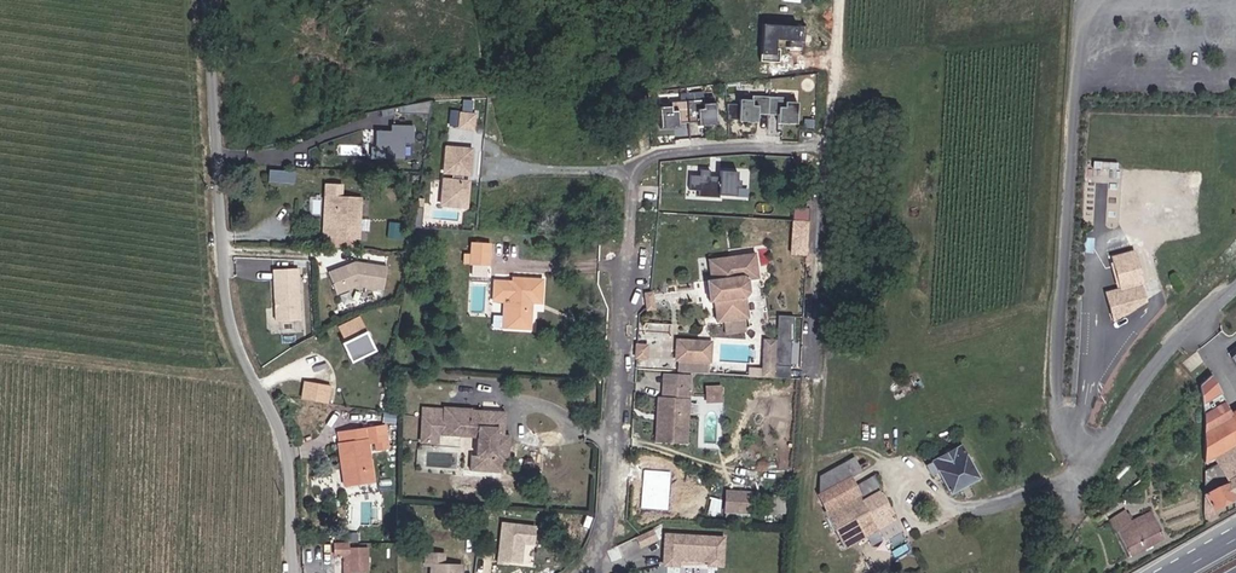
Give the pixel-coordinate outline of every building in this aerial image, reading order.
[(475,110),(476,99),(465,98),(464,109),(475,110)] [(755,98),(742,98),(741,121),(761,122),(762,105),(755,104),(755,98)] [(800,124),(802,101),(788,100),(788,106),(781,106),(780,122),(800,124)] [(721,125),(720,101),(706,102),(706,108),(701,108),(701,126),(721,125)] [(676,103),(662,104),(663,128),(682,127),(682,110),(677,111),(676,103)] [(477,112),(461,111),(460,127),(476,128),(477,112)] [(415,143),(415,125),(393,125),(393,131),(377,131),(377,155),(405,154),(405,143),(415,143)] [(475,148),(445,145),(440,207),(470,209),(475,148)] [(294,182),(295,170),(269,168),(268,180),(294,182)] [(739,195),(741,171),(702,169),(702,176),(692,175),(691,190),(700,190),(699,197),(721,198),(721,194),(739,195)] [(362,239),(363,196),(325,195),(324,238),(362,239)] [(809,210),(795,209),(794,219),(809,220),(809,210)] [(809,222),(794,221),(792,254),(807,255),(809,222)] [(491,266),(493,244),(471,242),(469,264),(491,266)] [(1147,301),(1134,251),(1111,256),(1120,288),(1105,292),(1113,322),(1147,301)] [(758,252),(711,259),(712,280),(708,281),(711,301),(716,300),(718,320),(750,316),(748,298),(750,293),(750,280),(761,279),(758,252)] [(357,261),(328,272),(337,295),(360,287),(385,288),(388,265),(357,261)] [(303,320),(301,268),(273,269),(276,321),(303,320)] [(512,281),(495,279),(494,301),(505,302),(504,327),(534,329),(534,303),(544,304),(545,279),(513,276),(512,281)] [(655,293),(646,294),(649,311),(657,309),(655,293)] [(377,349),(361,315),(335,326),(352,361),(377,349)] [(713,340),(678,338),(676,361),(712,363),(713,340)] [(777,340),(766,339),(765,372),(776,373),(777,340)] [(650,344),(637,344),(635,359),(648,360),(650,344)] [(693,374),(665,371),(664,396),(658,396),(656,442),(688,444),(693,374)] [(1205,402),(1220,390),(1208,376),(1194,388),(1205,402)] [(332,384),(304,381),(301,402),(329,405),(332,384)] [(723,385),(705,387),(707,402),(724,400),(723,385)] [(1207,415),(1207,463),(1215,459),(1230,485),(1208,494),(1218,508),(1235,498),(1235,418),(1226,402),(1207,415)] [(506,410),(423,406),(422,443),(449,445),(449,435),(477,437),(477,456),(473,455),(472,469),(504,470),(505,458),(510,458),(511,435),(506,434),(506,410)] [(388,423),(338,431),(346,486),(377,482),(371,444),(376,443),(378,451),(392,449),(388,423)] [(962,444),(931,461),(950,495),(980,478),(962,444)] [(856,457),(822,475),(820,494),(847,548),(900,520),(876,475),(858,486),(853,477),(864,471),(856,457)] [(671,472),(644,470),(641,508),(668,510),(671,472)] [(753,491),(727,489),(726,509),(753,511),(753,491)] [(789,495),(773,495),(775,514),(791,514),(789,495)] [(1127,508),(1113,517),(1133,559),(1168,539),(1152,511),(1133,520),(1127,508)] [(538,526),(501,522),(497,561),(523,564),(525,544),(536,546),(538,526)] [(637,536),(643,548),(661,539),(655,527),(637,536)] [(725,536),(665,533),(664,563),(724,566),(725,536)] [(336,542),(335,555),(346,556),(346,572),(350,572),(370,572),(370,548),(352,548),(351,543),(336,542)] [(426,551),(425,567),(431,567),(431,572),(463,572),(464,564),(447,563),(447,553),(426,551)]
